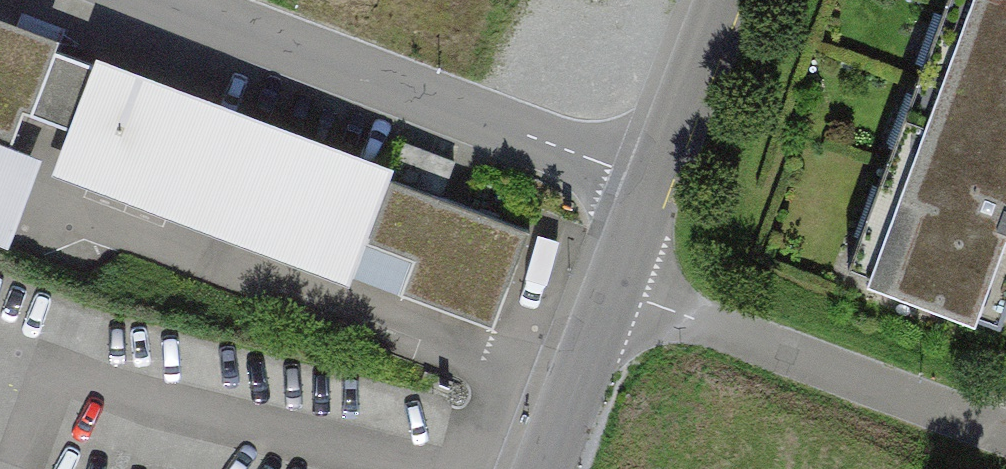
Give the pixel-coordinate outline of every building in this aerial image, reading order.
[(931,84),(1005,111),(1005,0),(962,0),(931,84)] [(0,31),(0,158),(6,161),(25,111),(77,130),(100,69),(0,31)] [(387,174),(100,66),(100,69),(77,130),(63,164),(350,271),(362,241),(387,174)] [(931,84),(861,273),(983,318),(1005,255),(1005,111),(931,84)] [(17,165),(6,161),(0,158),(0,209),(17,165)] [(530,228),(387,174),(362,241),(412,261),(399,292),(493,327),(530,228)] [(55,183),(53,234),(110,235),(111,184),(55,183)]
